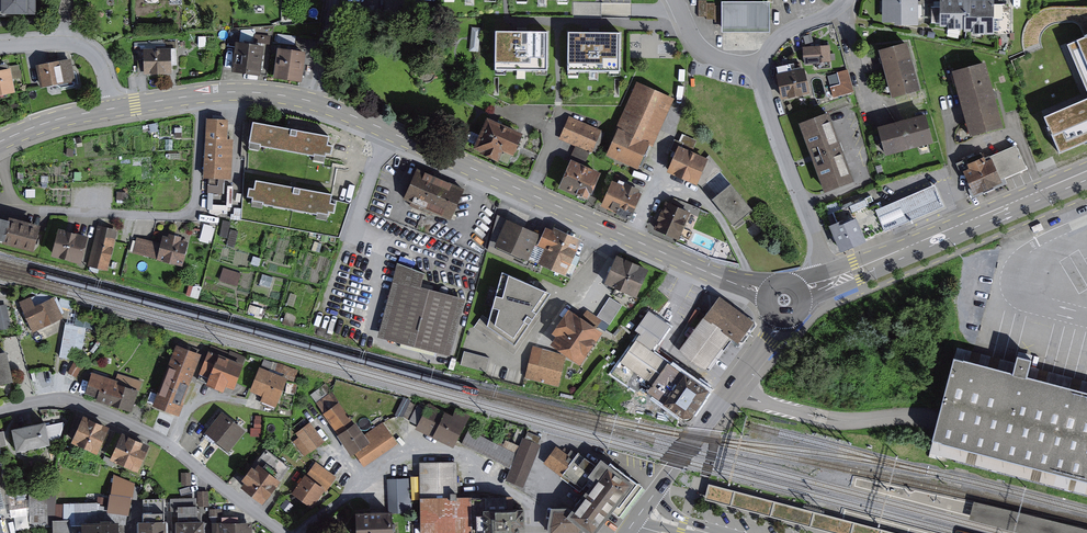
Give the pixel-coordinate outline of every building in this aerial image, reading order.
[(3,15),(39,16),(39,0),(4,0),(3,15)] [(708,0),(700,0),(700,15),(708,16),(708,0)] [(883,22),(895,22),(895,25),(918,25),(918,0),(882,0),(883,22)] [(941,24),(968,21),(970,34),(1013,30),(1009,0),(998,0),(992,1),(992,0),(938,0),(941,24)] [(769,2),(722,2),(722,32),(769,32),(769,2)] [(477,52),(480,28),(473,27),(470,51),(477,52)] [(495,68),(547,69),(548,32),(496,31),(495,68)] [(296,40),(296,33),(279,32),(279,39),(296,40)] [(569,70),(619,69),(620,33),(569,32),(569,70)] [(1077,40),(1086,63),(1086,36),(1077,40)] [(175,64),(174,37),(134,37),(134,64),(175,64)] [(267,42),(240,39),(237,69),(263,72),(267,42)] [(908,42),(878,50),(892,99),(922,90),(908,42)] [(305,83),(311,51),(278,45),(273,77),(305,83)] [(830,45),(803,47),(804,64),(832,62),(830,45)] [(81,82),(76,56),(40,63),(45,89),(81,82)] [(985,62),(952,72),(971,137),(1003,128),(985,62)] [(21,91),(16,67),(0,71),(0,96),(21,91)] [(849,67),(838,70),(842,84),(831,87),(834,97),(856,91),(849,67)] [(776,75),(782,100),(810,93),(804,68),(776,75)] [(830,74),(833,85),(840,83),(838,72),(830,74)] [(673,99),(637,83),(617,126),(620,127),(607,155),(638,169),(649,145),(653,146),(673,99)] [(1086,143),(1086,98),(1044,117),(1060,155),(1086,143)] [(828,112),(798,124),(824,193),(854,181),(828,112)] [(528,133),(487,115),(473,145),(514,164),(528,133)] [(925,115),(877,128),(885,156),(933,142),(925,115)] [(605,130),(572,116),(564,136),(597,150),(605,130)] [(235,178),(238,118),(210,117),(207,177),(235,178)] [(333,135),(258,121),(253,144),(329,158),(333,135)] [(712,152),(682,141),(672,170),(701,181),(712,152)] [(1032,173),(1020,145),(964,168),(976,196),(1032,173)] [(606,168),(577,157),(565,188),(594,199),(606,168)] [(468,188),(423,168),(410,197),(456,217),(468,188)] [(648,184),(619,171),(606,200),(635,213),(648,184)] [(336,193),(260,178),(256,200),(332,215),(336,193)] [(759,206),(739,180),(719,196),(738,222),(759,206)] [(935,184),(876,209),(886,231),(944,206),(935,184)] [(866,239),(886,231),(876,209),(871,195),(828,213),(833,225),(829,226),(840,253),(867,242),(866,239)] [(690,213),(667,203),(655,230),(677,240),(690,213)] [(42,226),(15,217),(13,222),(0,218),(0,235),(36,246),(42,226)] [(538,235),(507,221),(495,248),(526,262),(538,235)] [(121,229),(101,224),(91,266),(119,273),(122,261),(114,259),(121,229)] [(579,243),(546,228),(538,246),(545,249),(538,264),(564,276),(579,243)] [(87,236),(58,230),(53,255),(81,261),(87,236)] [(161,243),(138,237),(134,251),(185,266),(192,242),(164,234),(161,243)] [(656,269),(621,254),(608,283),(630,293),(634,283),(648,288),(656,269)] [(455,355),(470,298),(429,287),(434,269),(401,260),(382,336),(455,355)] [(239,274),(223,269),(220,278),(236,283),(239,274)] [(492,325),(520,344),(556,292),(507,270),(492,325)] [(262,283),(271,286),(274,276),(264,274),(262,283)] [(735,343),(752,319),(719,295),(680,348),(705,367),(727,337),(735,343)] [(35,298),(25,303),(37,329),(64,317),(56,298),(39,305),(35,298)] [(622,306),(610,298),(603,308),(597,316),(602,319),(609,325),(622,306)] [(0,305),(0,319),(2,330),(14,328),(10,304),(0,305)] [(581,319),(569,311),(552,334),(557,337),(552,345),(579,364),(602,333),(595,328),(602,319),(597,316),(587,309),(581,319)] [(694,421),(716,390),(655,348),(674,322),(654,309),(641,327),(647,331),(617,374),(664,407),(667,402),(694,421)] [(81,324),(69,322),(63,356),(76,358),(81,324)] [(157,403),(183,413),(206,355),(180,345),(157,403)] [(526,377),(557,386),(566,356),(534,347),(526,377)] [(957,348),(954,360),(1012,374),(1015,363),(957,348)] [(9,351),(0,353),(0,386),(1,386),(1,384),(16,381),(9,351)] [(239,388),(248,364),(212,351),(203,374),(239,388)] [(489,358),(465,352),(461,366),(486,372),(488,364),(489,358)] [(88,360),(80,356),(72,372),(80,376),(88,360)] [(954,360),(938,422),(933,441),(1086,480),(1086,394),(1026,378),(1029,367),(1031,361),(1016,357),(1015,363),(1012,374),(954,360)] [(1026,378),(1086,394),(1086,381),(1029,367),(1026,378)] [(290,378),(265,368),(256,391),(266,395),(264,401),(279,406),(290,378)] [(134,410),(145,381),(117,371),(115,376),(96,369),(87,392),(134,410)] [(366,465),(399,442),(386,423),(366,437),(335,393),(322,402),(366,465)] [(457,415),(432,403),(420,428),(459,446),(474,415),(460,409),(457,415)] [(249,428),(224,409),(207,431),(232,450),(249,428)] [(100,454),(111,425),(84,415),(73,443),(100,454)] [(61,419),(15,428),(20,451),(52,445),(51,437),(64,435),(61,419)] [(329,441),(316,422),(295,436),(309,455),(329,441)] [(544,444),(528,438),(521,455),(471,429),(466,443),(517,470),(512,482),(527,488),(544,444)] [(143,470),(154,445),(126,432),(114,457),(143,470)] [(933,441),(930,452),(936,454),(935,456),(1086,495),(1086,480),(933,441)] [(609,455),(601,463),(576,446),(572,452),(561,443),(548,460),(585,488),(591,482),(595,485),(579,506),(575,504),(556,505),(554,532),(566,532),(600,532),(619,509),(624,514),(647,483),(609,455)] [(293,468),(268,450),(243,484),(268,502),(293,468)] [(424,462),(425,532),(477,532),(476,496),(462,496),(461,462),(424,462)] [(338,477),(317,463),(296,492),(318,507),(338,477)] [(194,472),(184,472),(185,484),(194,484),(194,472)] [(139,482),(118,474),(111,511),(133,515),(139,482)] [(360,513),(361,532),(398,532),(398,513),(416,513),(414,477),(392,478),(393,511),(360,513)] [(709,485),(705,500),(829,532),(892,532),(709,485)] [(30,496),(30,522),(57,522),(57,496),(30,496)] [(176,520),(177,532),(208,532),(207,520),(199,520),(198,500),(182,501),(183,520),(176,520)] [(1028,532),(1086,532),(979,505),(976,519),(1028,532)] [(490,510),(491,532),(527,532),(526,509),(490,510)] [(141,515),(142,532),(171,532),(170,514),(141,515)] [(219,532),(255,532),(254,520),(219,522),(219,532)] [(85,523),(85,532),(122,532),(121,522),(85,523)]
